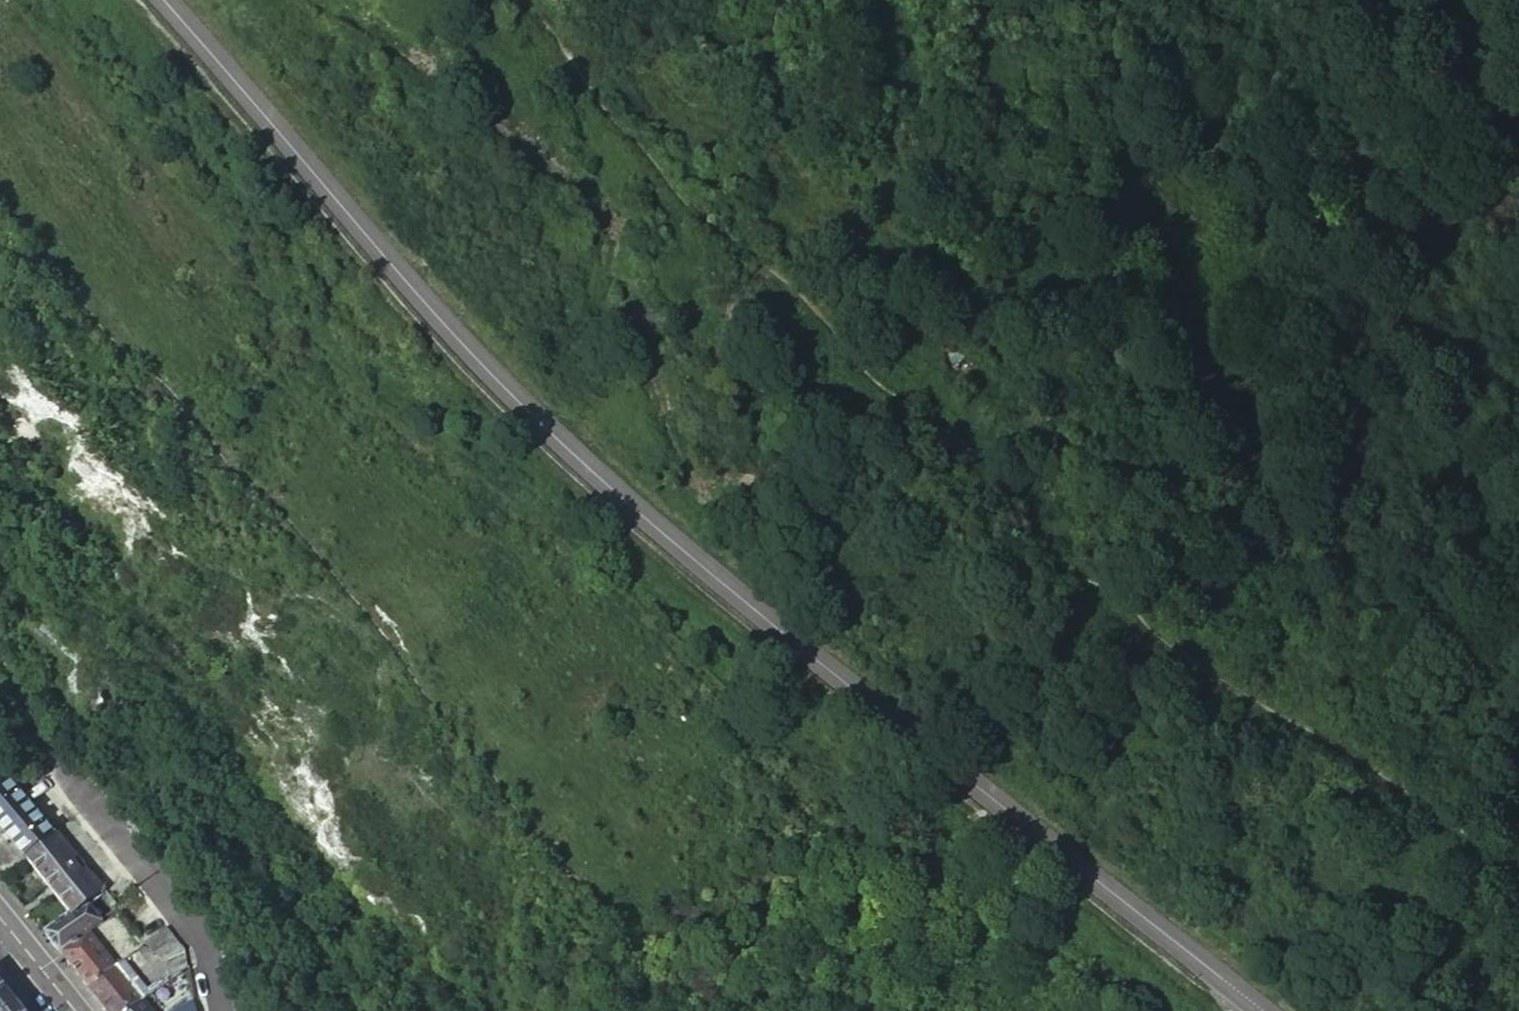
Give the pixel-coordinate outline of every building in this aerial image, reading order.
[(15,780),(0,792),(0,829),(4,834),(28,860),(60,833),(15,780)] [(111,889),(60,833),(28,860),(48,884),(52,889),(55,893),(71,912),(74,917),(93,903),(111,889)] [(57,947),(63,954),(89,933),(97,926),(107,920),(93,903),(74,917),(71,912),(46,933),(57,947)] [(111,943),(97,926),(89,933),(116,966),(124,960),(111,943)] [(129,928),(111,943),(124,960),(143,945),(129,928)] [(76,971),(89,988),(116,966),(89,933),(63,954),(76,971)] [(163,960),(184,951),(175,937),(156,952),(163,960)] [(124,960),(116,966),(143,1000),(151,994),(124,960)] [(107,1010),(129,1010),(143,1000),(116,966),(89,988),(107,1010)] [(0,979),(0,1010),(5,1010),(18,1001),(0,979)] [(143,1000),(129,1010),(153,1010),(143,1000)] [(195,1000),(178,1010),(197,1010),(195,1000)] [(18,1001),(5,1010),(26,1010),(18,1001)]
